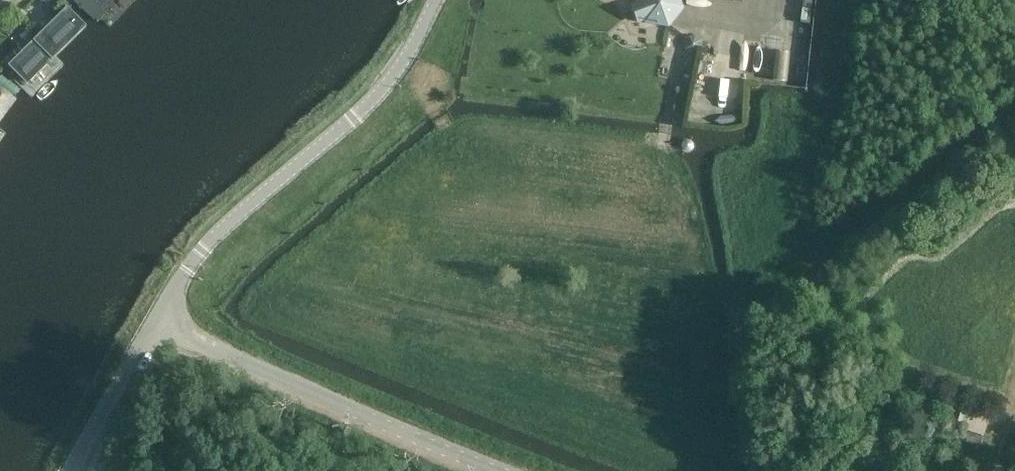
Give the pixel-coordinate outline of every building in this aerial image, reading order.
[(54,8),(62,0),(46,0),(54,8)] [(86,11),(96,0),(75,0),(86,11)] [(679,7),(676,0),(641,0),(641,1),(648,19),(668,21),(679,7)] [(69,9),(12,65),(29,82),(86,26),(69,9)] [(16,100),(0,88),(0,121),(16,100)] [(965,401),(956,427),(984,436),(993,410),(965,401)]
